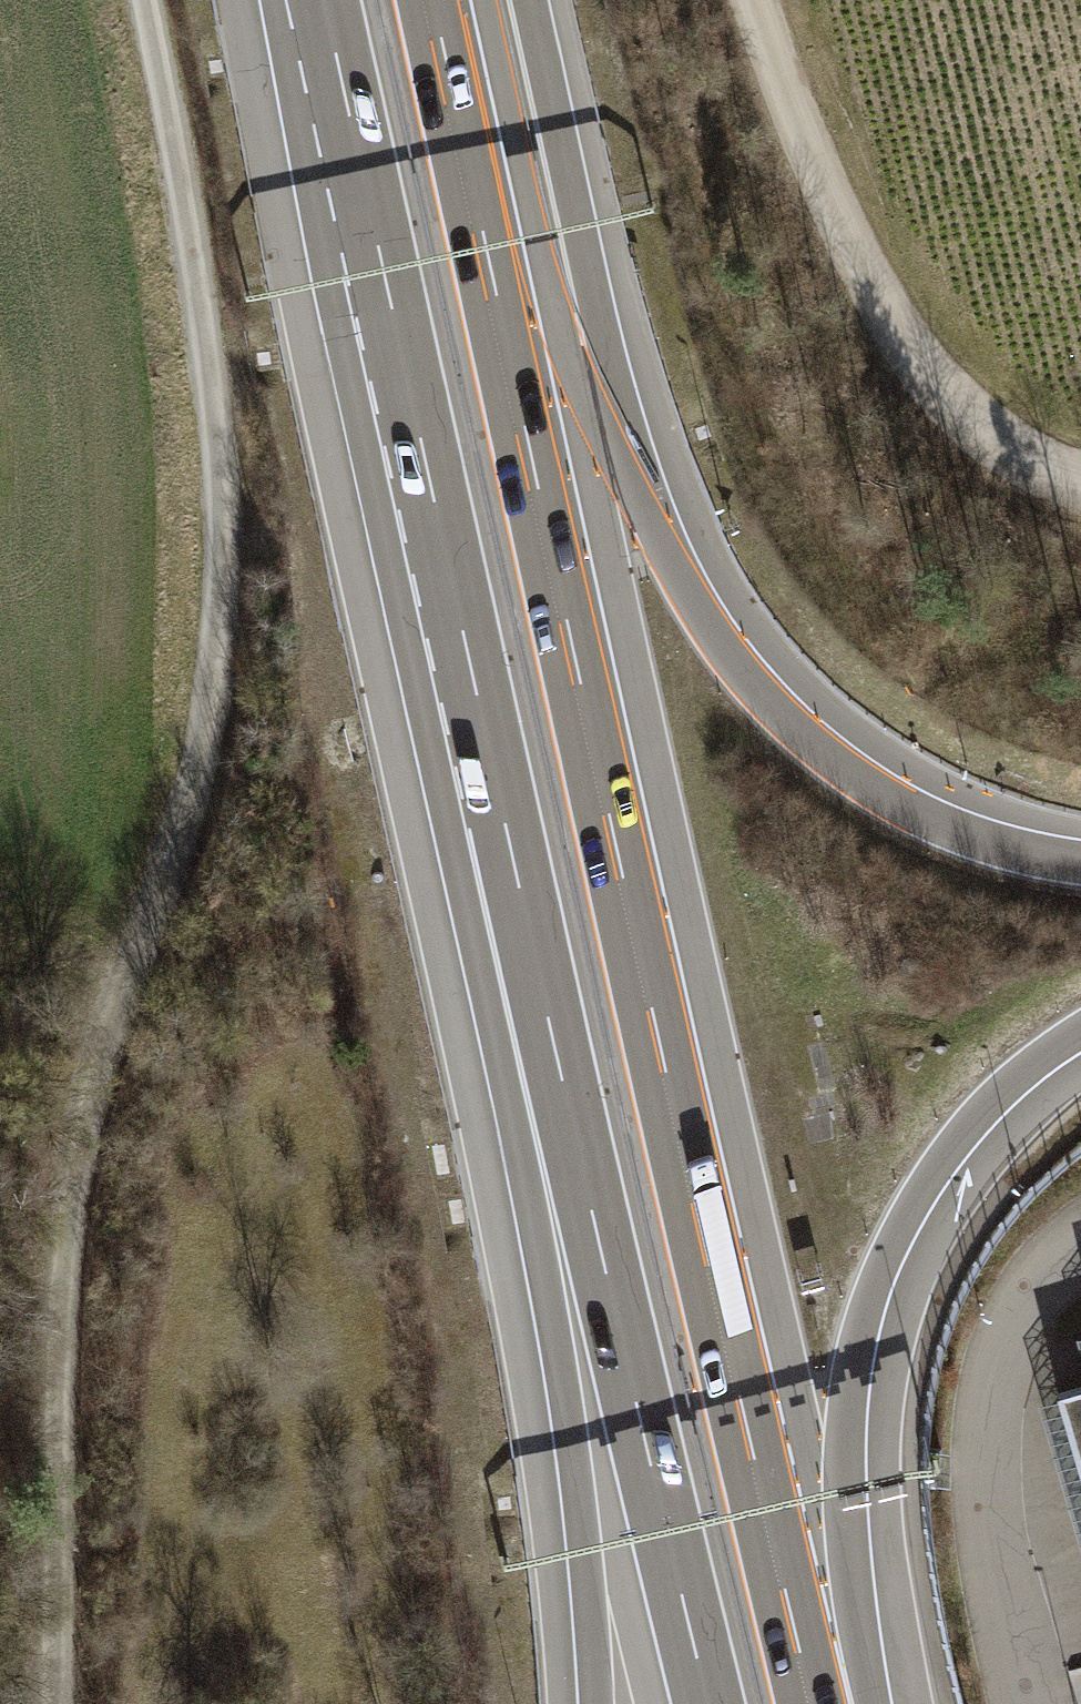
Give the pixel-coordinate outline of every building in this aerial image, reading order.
[(1080,1463),(1080,1386),(1060,1392),(1080,1463)]
